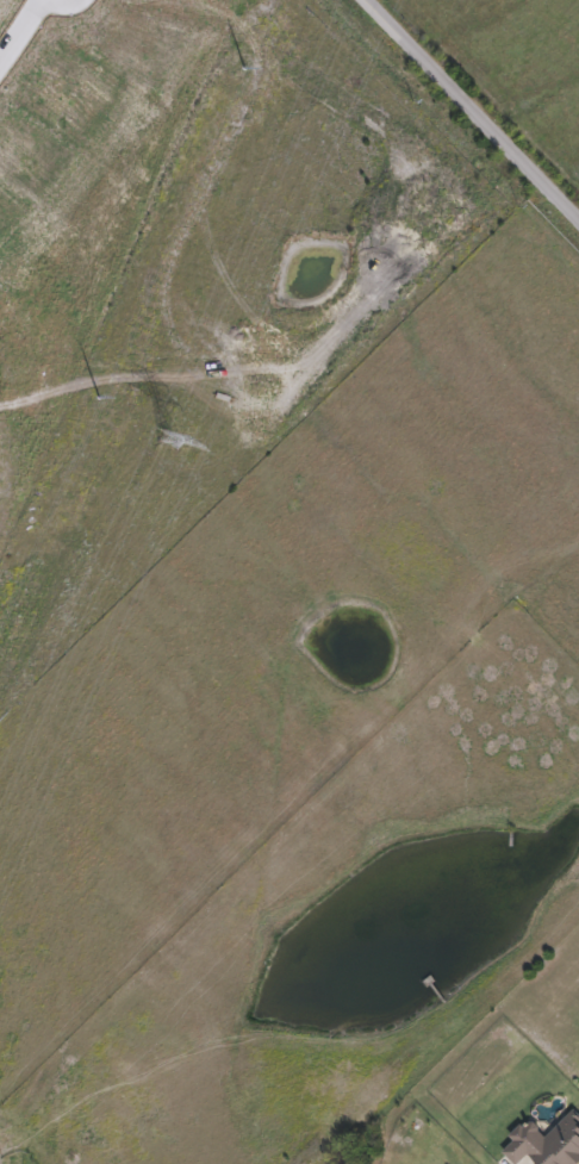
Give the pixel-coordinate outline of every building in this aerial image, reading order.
[(529,1158),(522,1163),(512,1163),(503,1152),(512,1144),(509,1138),(529,1120),(543,1138),(568,1116),(578,1129),(578,1163),(534,1163),(529,1158)]
